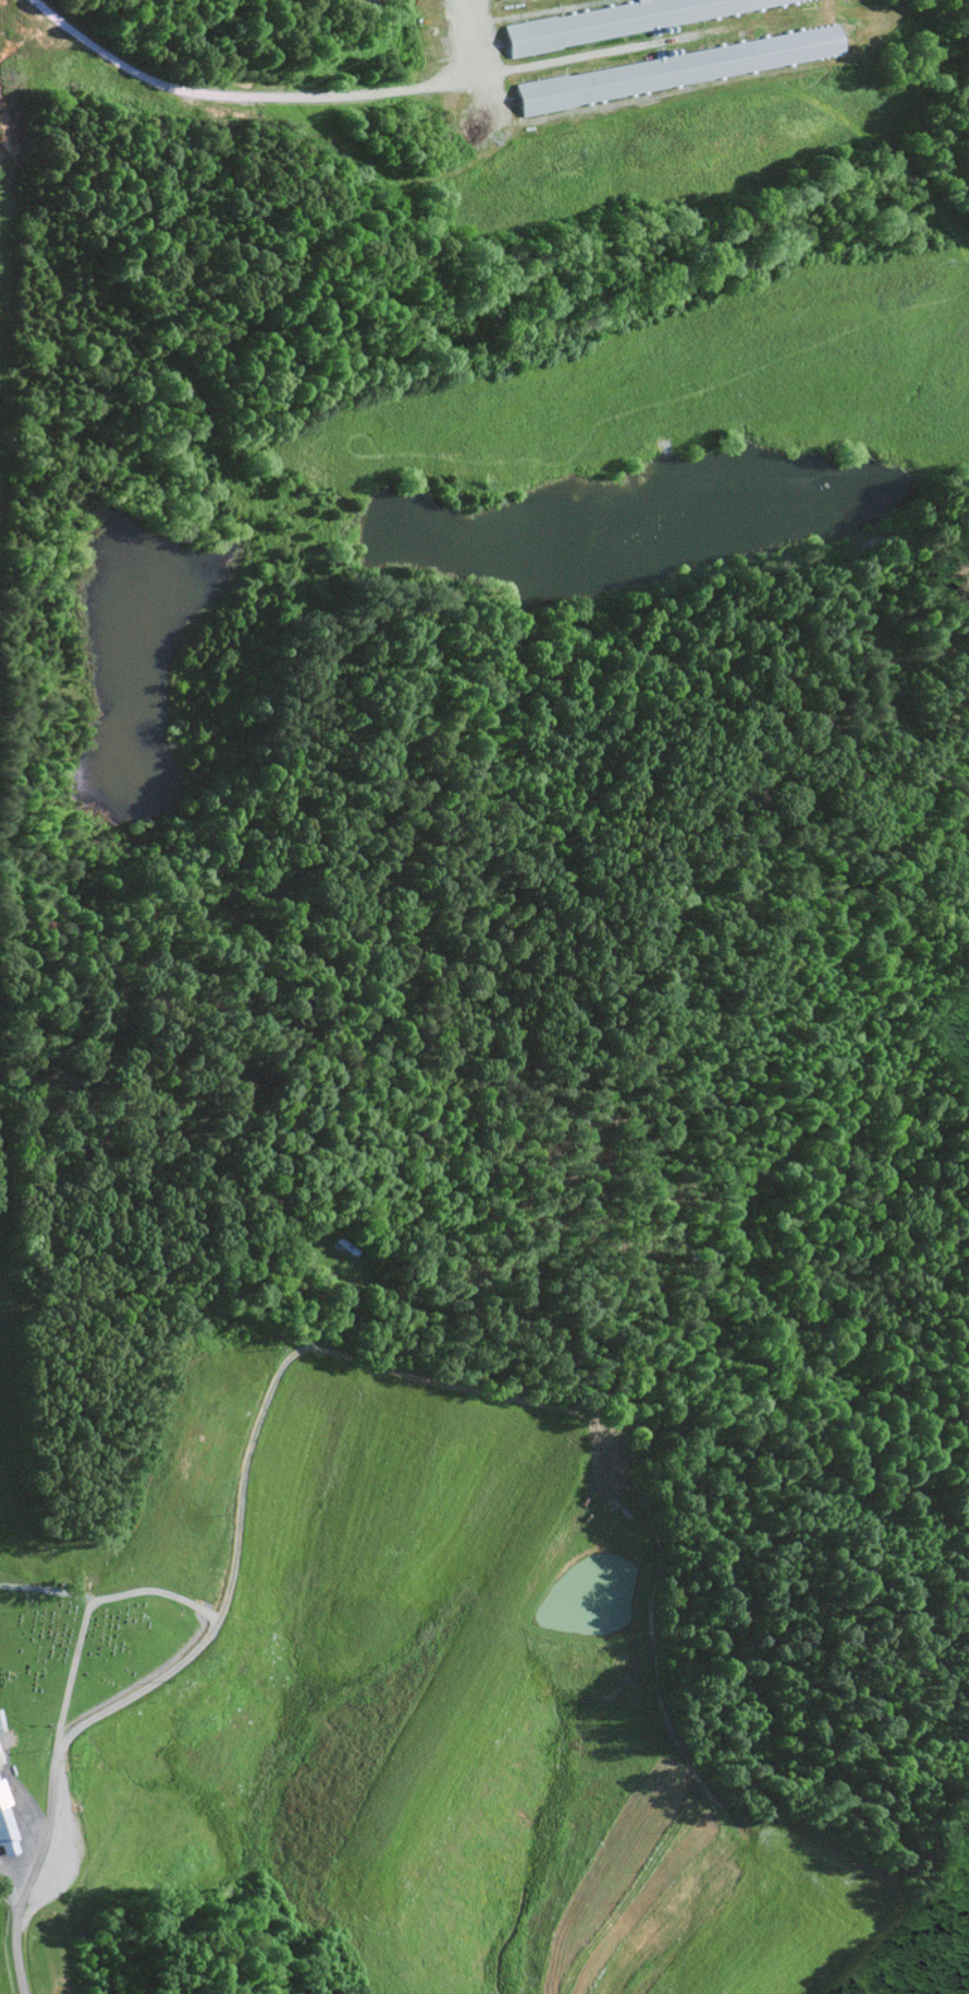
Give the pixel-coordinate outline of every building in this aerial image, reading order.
[(510,55),(652,33),(652,35),(661,34),(660,24),(816,0),(637,0),(637,3),(505,24),(510,55)] [(844,60),(839,27),(664,54),(664,51),(655,52),(656,61),(516,83),(520,110),(844,60)] [(20,1852),(6,1805),(9,1805),(2,1778),(0,1778),(0,1857),(20,1852)]
